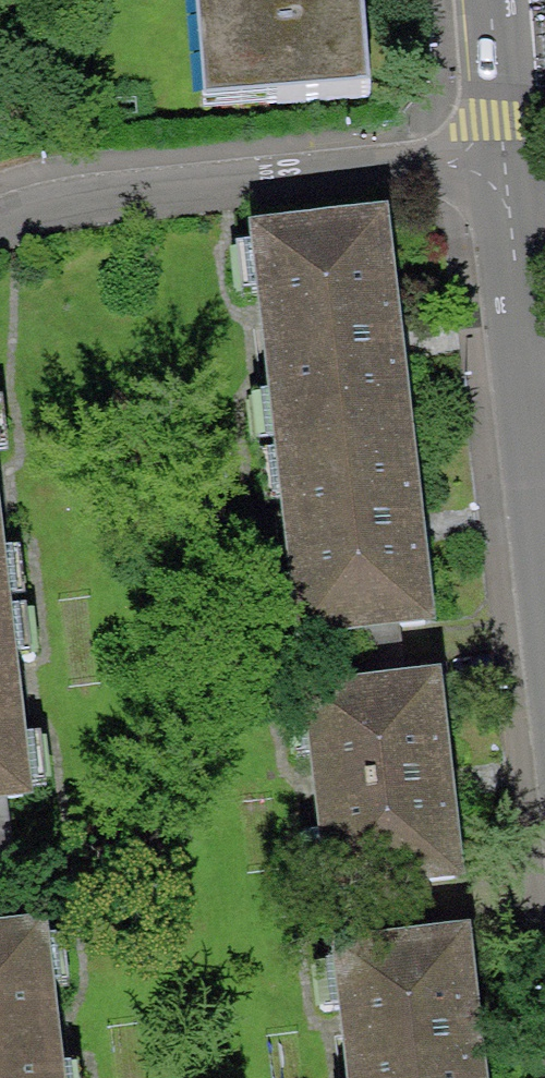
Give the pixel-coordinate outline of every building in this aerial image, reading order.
[(222,88),(265,85),(267,102),(276,101),(277,104),(361,97),(361,94),(364,94),(357,0),(215,0),(222,88)] [(384,274),(379,227),(259,241),(283,450),(403,437),(384,274)] [(403,437),(283,450),(305,638),(324,635),(395,628),(424,624),(407,473),(403,437)] [(22,797),(0,610),(0,800),(2,799),(22,797)] [(397,646),(395,628),(324,635),(332,700),(402,692),(397,646)] [(332,700),(312,702),(334,892),(354,890),(424,882),(453,879),(436,728),(432,689),(402,692),(332,700)] [(18,938),(2,799),(0,800),(0,940),(18,938)] [(354,890),(361,955),(431,947),(425,898),(424,882),(354,890)] [(0,940),(0,1077),(54,1077),(38,936),(18,938),(0,940)] [(341,957),(355,1077),(476,1077),(465,982),(461,943),(431,947),(361,955),(341,957)]
